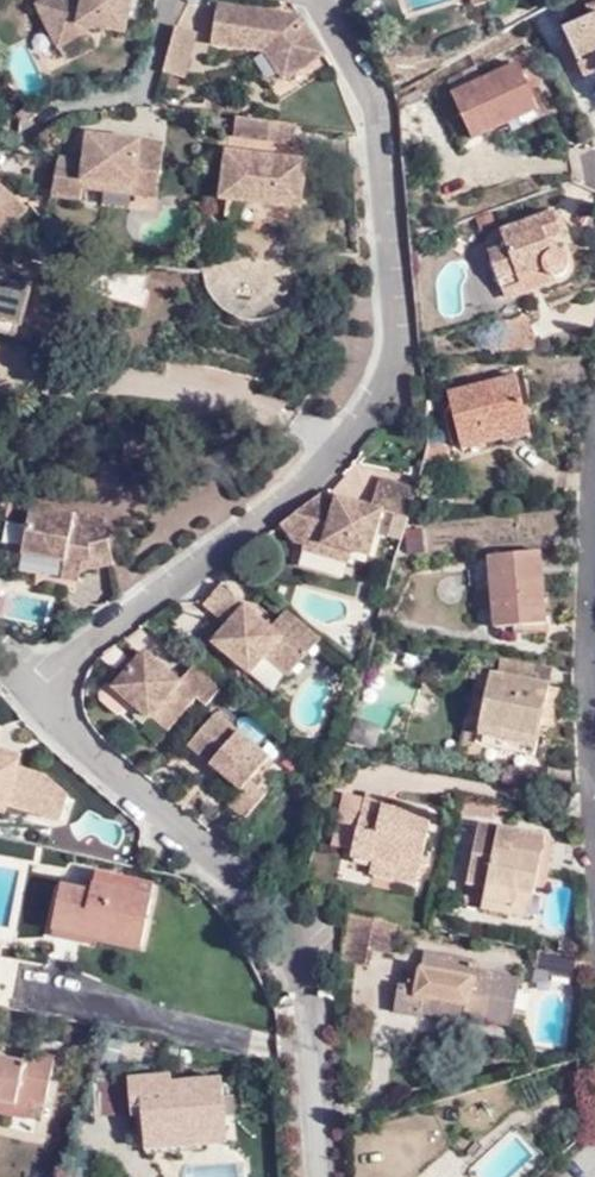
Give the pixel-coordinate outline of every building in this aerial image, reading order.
[(41,1),(62,44),(90,32),(92,24),(128,31),(134,0),(43,0),(41,1)] [(320,53),(300,22),(285,32),(273,14),(213,4),(207,43),(261,51),(280,79),(320,53)] [(594,78),(594,12),(568,24),(592,79),(594,78)] [(300,22),(296,17),(273,14),(285,32),(300,22)] [(171,27),(169,37),(174,38),(177,28),(171,27)] [(192,32),(177,28),(174,38),(168,60),(183,64),(192,32)] [(169,37),(163,59),(168,60),(174,38),(169,37)] [(168,60),(163,59),(159,73),(163,74),(168,60)] [(542,104),(521,59),(454,87),(472,133),(542,104)] [(183,64),(168,60),(163,74),(179,78),(183,64)] [(266,120),(237,117),(235,135),(264,139),(266,120)] [(298,124),(266,120),(264,139),(295,142),(298,124)] [(89,131),(89,137),(112,140),(113,134),(89,131)] [(60,153),(54,192),(82,195),(84,185),(107,188),(108,179),(135,181),(134,191),(159,194),(167,141),(113,134),(112,140),(89,137),(86,157),(60,153)] [(308,161),(228,152),(223,199),(303,208),(308,161)] [(108,179),(107,188),(134,191),(135,181),(108,179)] [(0,187),(0,236),(2,237),(26,211),(0,187)] [(505,299),(513,319),(534,313),(526,290),(529,289),(525,276),(548,268),(555,275),(564,276),(571,273),(575,265),(574,256),(570,252),(558,251),(555,240),(567,237),(558,210),(508,229),(514,245),(495,251),(511,296),(505,299)] [(23,319),(33,270),(0,262),(0,313),(23,319)] [(23,319),(0,313),(0,329),(20,333),(23,319)] [(534,313),(513,319),(486,328),(490,341),(543,337),(534,313)] [(465,448),(506,440),(505,433),(533,427),(521,379),(453,392),(465,448)] [(505,433),(506,440),(508,445),(535,439),(533,427),(505,433)] [(371,504),(325,492),(282,523),(295,540),(305,542),(321,547),(320,552),(349,561),(353,549),(369,553),(382,509),(407,516),(417,485),(379,474),(371,504)] [(282,523),(325,492),(320,491),(281,522),(282,523)] [(89,565),(112,561),(99,514),(28,501),(17,550),(61,559),(57,574),(75,577),(78,566),(79,557),(86,557),(89,565)] [(303,547),(320,552),(321,547),(305,542),(303,547)] [(546,623),(545,549),(496,547),(495,621),(546,623)] [(78,566),(89,565),(86,557),(79,557),(78,566)] [(321,637),(285,607),(271,627),(221,583),(205,603),(230,622),(214,641),(250,672),(266,654),(290,674),(321,637)] [(209,706),(224,688),(196,664),(181,681),(146,652),(115,687),(152,718),(155,714),(171,730),(199,697),(209,706)] [(500,658),(497,673),(549,685),(553,669),(500,658)] [(549,685),(497,673),(479,669),(468,720),(480,722),(476,742),(481,743),(534,755),(541,720),(548,688),(549,685)] [(560,690),(548,688),(541,720),(553,722),(560,690)] [(248,817),(268,794),(252,780),(271,758),(217,712),(190,744),(243,788),(231,803),(248,817)] [(347,737),(352,738),(358,715),(355,714),(347,737)] [(352,738),(374,746),(381,726),(382,724),(358,715),(352,738)] [(480,722),(468,720),(462,748),(479,752),(481,743),(476,742),(480,722)] [(0,749),(0,758),(18,763),(20,755),(0,749)] [(7,807),(61,822),(68,798),(43,777),(16,770),(18,763),(0,758),(0,805),(7,807)] [(367,792),(366,797),(353,849),(352,855),(375,860),(398,865),(395,877),(417,882),(432,816),(384,806),(386,796),(367,792)] [(353,849),(366,797),(346,793),(334,844),(353,849)] [(543,855),(547,835),(481,821),(469,881),(486,884),(483,897),(494,899),(515,903),(518,889),(535,893),(537,885),(541,867),(534,865),(536,854),(543,855)] [(556,837),(547,835),(543,855),(536,854),(534,865),(541,867),(537,885),(546,887),(556,837)] [(15,936),(22,889),(49,893),(50,886),(30,883),(36,847),(0,841),(0,933),(15,936)] [(372,872),(395,877),(398,865),(375,860),(372,872)] [(89,890),(58,884),(51,920),(93,929),(93,934),(138,943),(148,895),(90,884),(89,890)] [(494,899),(483,897),(481,907),(530,917),(535,893),(518,889),(515,903),(494,899)] [(348,962),(356,911),(346,910),(340,961),(348,962)] [(378,916),(356,911),(348,962),(369,966),(372,949),(378,916)] [(397,921),(378,916),(372,949),(391,952),(397,921)] [(93,929),(51,920),(49,928),(92,936),(93,929)] [(537,966),(553,969),(554,969),(555,963),(581,967),(582,954),(540,947),(537,966)] [(465,1002),(464,1012),(512,1021),(520,979),(473,970),(475,958),(424,949),(420,972),(410,970),(407,984),(399,983),(395,1009),(423,1014),(423,1011),(426,995),(465,1002)] [(554,969),(553,969),(551,973),(581,978),(581,967),(555,963),(554,969)] [(463,1018),(464,1012),(465,1002),(426,995),(423,1011),(463,1018)] [(31,1058),(29,1069),(59,1075),(61,1063),(31,1058)] [(29,1069),(28,1074),(0,1068),(0,1107),(24,1111),(25,1107),(32,1108),(31,1111),(37,1113),(52,1115),(59,1075),(29,1069)] [(150,1111),(152,1145),(209,1142),(228,1140),(227,1121),(236,1122),(234,1106),(227,1106),(224,1087),(162,1090),(160,1086),(135,1086),(137,1112),(150,1111)] [(0,1107),(0,1127),(34,1133),(37,1113),(31,1111),(32,1108),(25,1107),(24,1111),(0,1107)] [(480,1176),(522,1176),(543,1157),(518,1132),(476,1173),(480,1176)] [(209,1142),(152,1145),(153,1156),(210,1151),(209,1142)] [(246,1162),(184,1162),(184,1176),(246,1176),(246,1162)]
